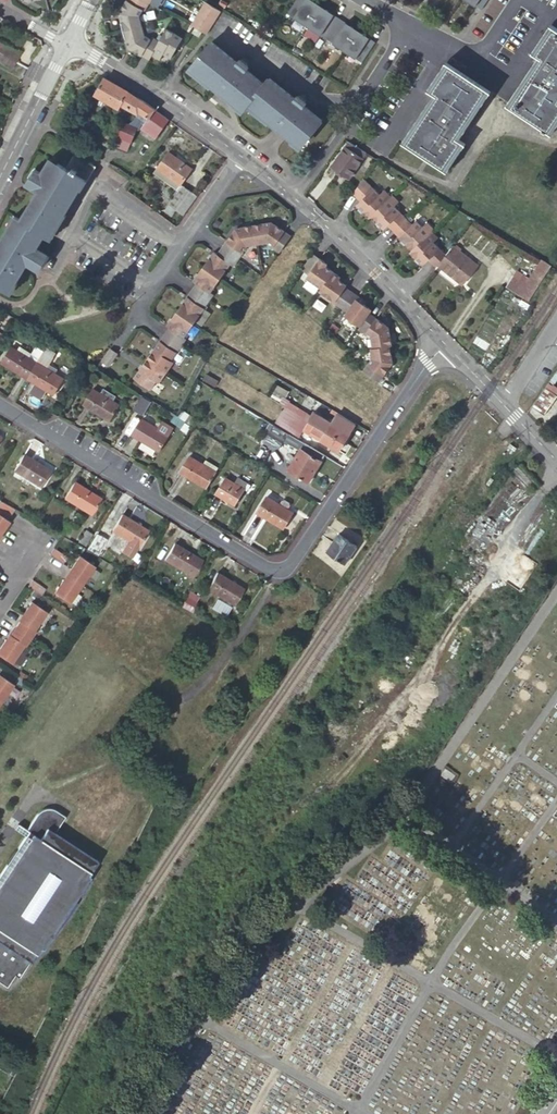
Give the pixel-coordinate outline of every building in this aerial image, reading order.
[(127,1),(122,11),(124,18),(121,19),(128,44),(131,42),(132,50),(150,60),(153,55),(161,60),(165,54),(172,59),(183,38),(167,29),(160,41),(153,37),(151,39),(145,35),(140,17),(144,10),(146,10),(152,0),(128,0),(127,1)] [(312,0),(297,0),(288,13),(308,26),(321,6),(312,0)] [(482,9),(488,0),(467,0),(482,9)] [(221,11),(205,2),(191,25),(207,35),(221,11)] [(340,19),(321,6),(308,26),(327,39),(340,19)] [(358,30),(340,19),(327,39),(344,51),(358,30)] [(553,26),(535,53),(542,58),(510,105),(550,131),(556,120),(556,29),(553,26)] [(202,32),(195,28),(191,33),(199,37),(202,32)] [(344,51),(362,63),(375,42),(358,30),(344,51)] [(238,62),(212,41),(191,68),(244,111),(249,105),(301,147),(323,120),(304,105),(307,101),(299,95),(296,98),(270,78),(265,84),(247,69),(250,65),(241,59),(238,62)] [(16,62),(20,55),(3,45),(0,49),(0,53),(16,62)] [(16,62),(0,53),(0,63),(12,69),(16,62)] [(488,90),(448,64),(430,91),(437,95),(405,143),(445,169),(463,142),(456,138),(488,90)] [(127,108),(128,108),(136,96),(117,85),(105,78),(96,93),(95,95),(119,108),(121,104),(127,108)] [(156,139),(169,120),(160,113),(153,108),(146,103),(143,101),(136,96),(128,108),(138,114),(137,117),(145,123),(141,129),(156,139)] [(123,123),(121,129),(118,135),(118,136),(125,138),(132,141),(138,129),(123,123)] [(115,127),(111,126),(108,131),(118,135),(121,129),(115,127)] [(118,135),(108,131),(105,138),(122,145),(125,138),(118,136),(118,135)] [(130,148),(132,141),(125,138),(122,145),(130,148)] [(349,178),(366,153),(345,139),(343,142),(347,144),(332,166),(349,178)] [(169,152),(158,167),(181,184),(192,169),(169,152)] [(75,153),(66,168),(85,180),(87,181),(96,166),(75,153)] [(0,242),(0,286),(10,292),(27,263),(39,270),(48,255),(36,248),(45,234),(51,237),(85,180),(66,168),(50,158),(42,173),(36,169),(27,184),(39,191),(21,220),(16,216),(0,242)] [(181,184),(158,167),(154,173),(177,189),(181,184)] [(428,260),(436,267),(439,264),(438,264),(446,254),(438,246),(442,241),(436,235),(438,233),(431,226),(426,231),(420,225),(416,230),(398,213),(403,207),(390,195),(389,197),(382,191),(378,195),(362,180),(352,194),(359,201),(356,205),(369,218),(370,217),(383,229),(386,225),(412,249),(409,252),(423,265),(428,260)] [(181,184),(177,189),(180,191),(171,205),(177,209),(184,214),(197,196),(181,184)] [(177,209),(171,205),(166,211),(173,216),(177,209)] [(272,249),(280,253),(291,236),(275,225),(273,227),(267,223),(241,228),(241,231),(234,233),(218,255),(214,252),(193,281),(197,284),(167,326),(170,328),(134,378),(150,390),(156,381),(159,383),(174,363),(171,361),(186,339),(184,337),(204,310),(203,309),(213,295),(210,293),(231,265),(233,267),(243,254),(242,253),(247,247),(267,243),(273,247),(272,249)] [(478,266),(453,246),(446,254),(438,264),(439,264),(463,285),(478,266)] [(324,262),(313,254),(303,270),(309,274),(307,278),(323,288),(321,291),(336,301),(336,302),(342,306),(349,311),(347,315),(362,325),(361,328),(374,337),(376,346),(374,347),(377,356),(368,369),(384,380),(396,363),(395,363),(394,357),(396,357),(393,343),(395,343),(391,329),(389,330),(387,324),(387,323),(370,312),(373,308),(364,303),(362,301),(363,298),(345,286),(346,285),(338,279),(336,277),(337,275),(325,266),(322,265),(324,262)] [(526,284),(536,291),(552,266),(542,259),(526,284)] [(507,286),(529,301),(536,291),(526,284),(514,276),(507,286)] [(40,358),(47,347),(39,341),(29,358),(22,354),(25,350),(19,346),(17,350),(11,347),(2,363),(28,379),(37,363),(40,358)] [(37,363),(28,379),(54,395),(63,379),(55,374),(61,365),(52,360),(57,352),(48,347),(41,358),(40,358),(37,363)] [(102,361),(109,366),(118,354),(111,349),(102,361)] [(90,365),(82,360),(76,371),(83,376),(90,365)] [(556,380),(556,370),(549,382),(553,385),(556,380)] [(532,406),(544,414),(556,396),(556,394),(545,386),(532,406)] [(120,404),(93,388),(83,405),(110,421),(120,404)] [(149,401),(142,396),(133,410),(141,414),(149,401)] [(304,418),(345,442),(356,424),(337,414),(332,422),(314,411),(311,415),(288,402),(285,407),(304,418)] [(339,451),(345,442),(304,418),(285,407),(275,423),(300,438),(306,427),(312,431),(324,437),(321,441),(339,451)] [(158,429),(142,419),(132,435),(159,451),(170,433),(167,432),(171,427),(162,421),(158,429)] [(310,434),(321,441),(324,437),(312,431),(310,434)] [(298,440),(288,434),(280,447),(287,452),(292,444),(301,450),(304,443),(298,440)] [(309,483),(325,456),(304,443),(301,450),(288,470),(309,483)] [(50,471),(24,455),(14,471),(40,487),(50,471)] [(180,472),(206,488),(216,472),(189,456),(180,472)] [(235,483),(225,478),(216,494),(235,506),(244,490),(247,492),(251,486),(238,478),(235,483)] [(100,499),(74,483),(64,498),(91,514),(100,499)] [(280,505),(267,497),(257,513),(284,529),(293,513),(288,509),(290,504),(283,500),(280,505)] [(0,501),(0,529),(1,530),(10,516),(9,516),(13,509),(0,501)] [(147,531),(122,515),(112,531),(120,536),(122,546),(125,548),(124,551),(133,556),(147,531)] [(92,534),(86,530),(78,542),(85,546),(92,534)] [(97,534),(87,551),(102,560),(113,543),(97,534)] [(357,546),(339,534),(327,552),(345,564),(357,546)] [(193,556),(174,544),(165,560),(183,572),(193,556)] [(68,557),(54,548),(50,555),(63,564),(68,557)] [(75,593),(94,565),(80,556),(71,569),(74,571),(66,581),(64,579),(55,593),(69,602),(70,601),(75,593)] [(244,589),(217,573),(207,590),(234,606),(244,589)] [(46,589),(33,580),(28,586),(42,596),(46,589)] [(75,593),(70,601),(76,605),(81,597),(75,593)] [(210,606),(226,614),(230,605),(215,598),(210,606)] [(46,639),(58,619),(44,610),(35,623),(38,625),(34,630),(33,629),(23,645),(24,645),(21,650),(18,649),(9,662),(23,672),(36,653),(37,654),(47,639),(46,639)] [(14,685),(0,675),(0,706),(14,685)] [(66,817),(54,809),(51,808),(49,808),(48,808),(46,808),(45,808),(44,808),(42,809),(40,810),(39,812),(37,814),(32,822),(27,829),(18,824),(18,825),(16,829),(26,835),(18,848),(16,849),(15,850),(13,852),(12,854),(11,855),(9,857),(9,859),(8,862),(7,865),(0,875),(0,981),(9,987),(17,975),(21,977),(31,961),(32,962),(42,948),(43,949),(60,924),(62,926),(78,903),(75,901),(91,877),(89,876),(98,861),(56,833),(66,817)]
